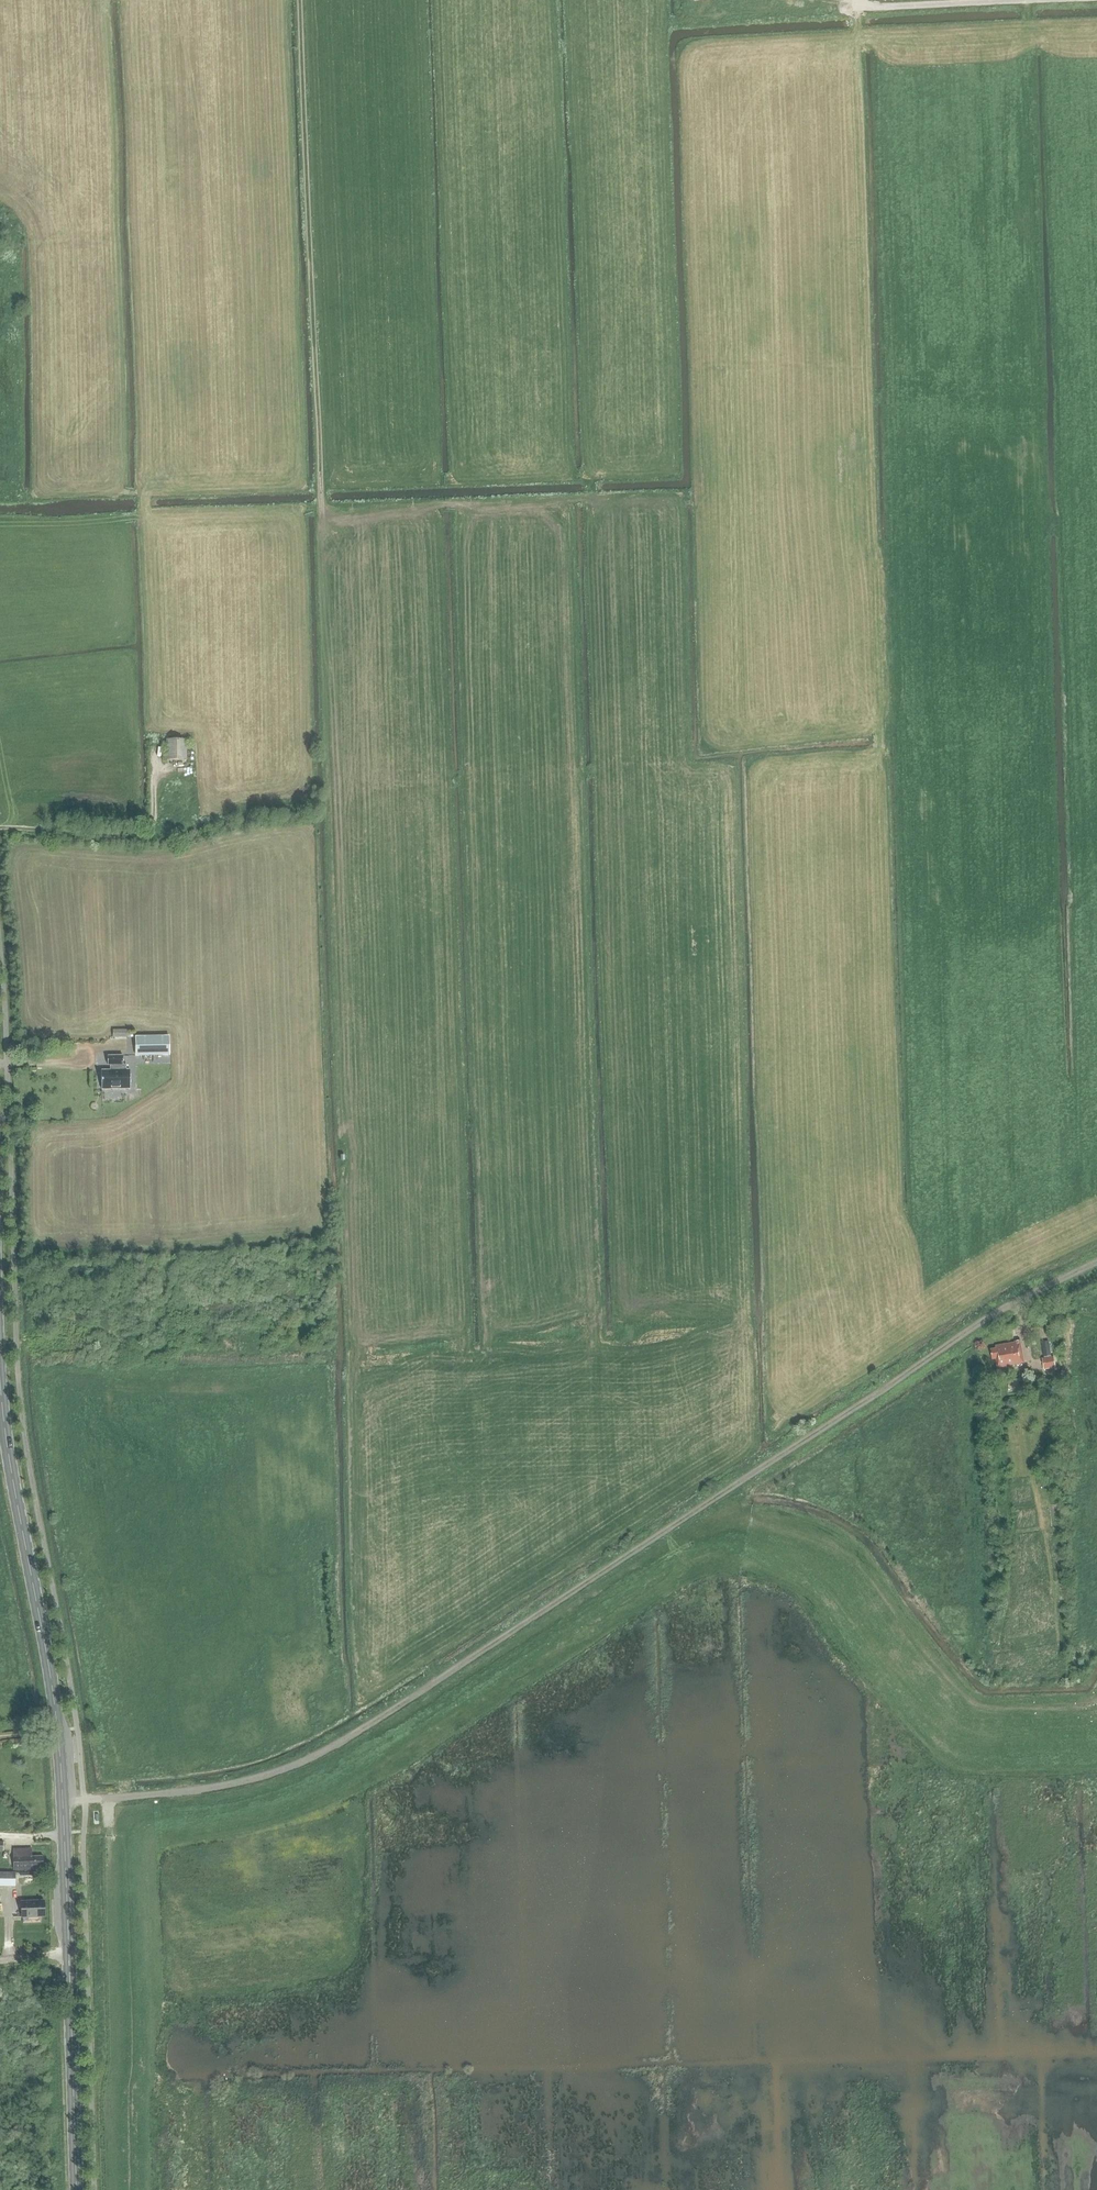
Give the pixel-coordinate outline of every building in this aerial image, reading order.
[(166,739),(166,759),(187,759),(187,739),(166,739)] [(117,1028),(117,1036),(131,1036),(132,1028),(117,1028)] [(136,1037),(136,1055),(169,1055),(169,1036),(136,1037)] [(101,1089),(130,1088),(130,1070),(126,1070),(126,1064),(123,1064),(123,1056),(107,1056),(107,1065),(111,1065),(111,1070),(101,1070),(101,1089)] [(997,1367),(1024,1363),(1020,1342),(995,1346),(996,1348),(990,1349),(992,1359),(996,1358),(997,1367)] [(1041,1358),(1043,1369),(1055,1367),(1053,1356),(1041,1358)] [(136,1412),(139,1397),(133,1395),(129,1411),(136,1412)] [(331,1705),(336,1718),(349,1713),(344,1700),(331,1705)] [(39,1867),(44,1866),(43,1856),(32,1856),(31,1848),(14,1849),(14,1870),(39,1870),(39,1867)] [(15,1886),(15,1873),(0,1873),(0,1886),(15,1886)] [(45,1916),(44,1900),(21,1901),(22,1917),(45,1916)]
